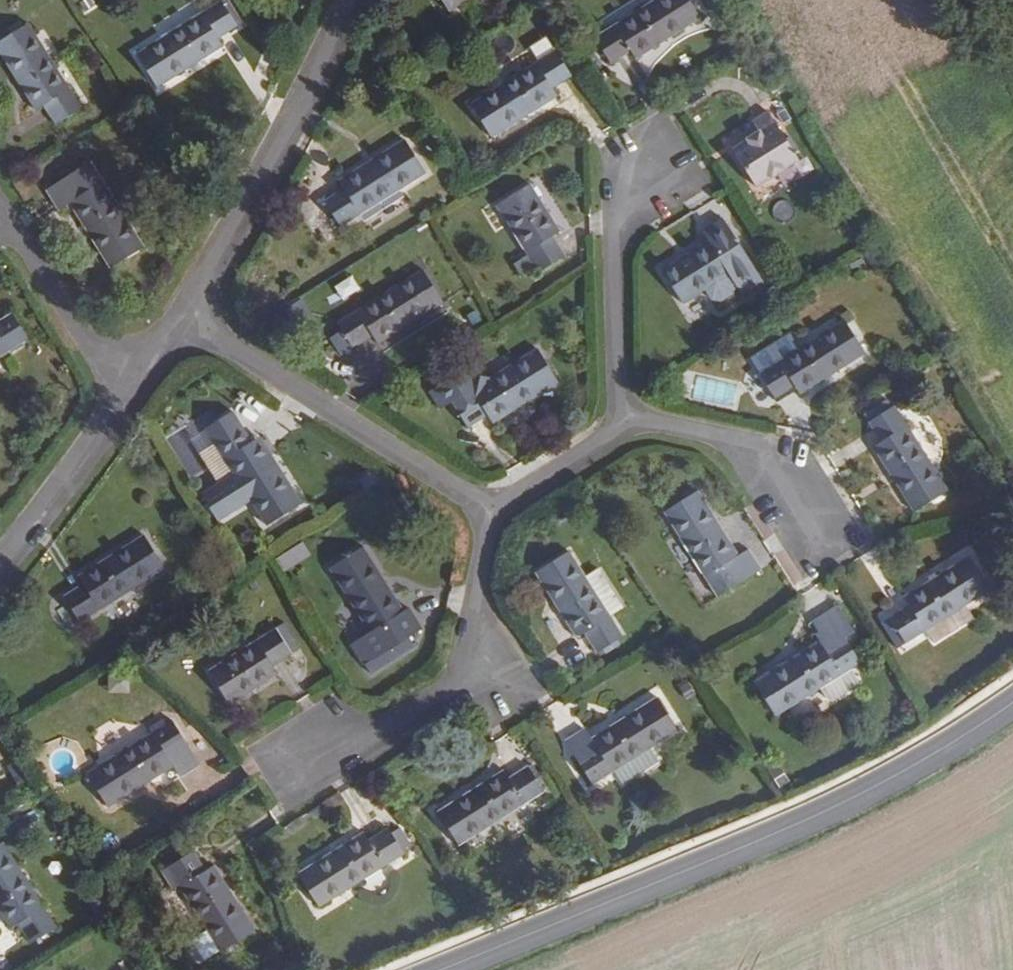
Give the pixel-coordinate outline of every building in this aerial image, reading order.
[(224,3),(238,25),(244,22),(230,0),(229,0),(224,3)] [(450,12),(470,0),(442,0),(450,12)] [(596,38),(611,65),(632,52),(637,60),(703,20),(691,0),(657,0),(596,38)] [(223,1),(137,56),(158,89),(225,48),(220,39),(239,28),(238,25),(223,1)] [(0,42),(0,52),(36,112),(45,106),(57,126),(83,110),(30,24),(0,42)] [(558,51),(472,104),(493,139),(559,98),(554,89),(574,77),(558,51)] [(770,111),(752,121),(759,133),(733,149),(758,189),(802,163),(770,111)] [(405,140),(339,180),(345,189),(326,201),(342,228),(365,213),(373,226),(408,205),(400,191),(427,174),(405,140)] [(92,161),(46,190),(61,214),(71,207),(111,270),(146,248),(92,161)] [(532,183),(497,206),(539,274),(567,258),(554,237),(562,232),(532,183)] [(711,240),(663,270),(684,305),(706,291),(712,301),(719,303),(729,297),(736,308),(768,288),(726,218),(705,231),(711,240)] [(424,270),(338,323),(355,349),(374,337),(379,346),(445,305),(424,270)] [(333,287),(342,302),(361,290),(351,275),(333,287)] [(30,340),(12,313),(0,321),(0,358),(30,340)] [(801,348),(760,373),(776,400),(797,388),(801,395),(867,354),(846,320),(801,348)] [(791,333),(751,358),(760,373),(801,348),(791,333)] [(539,349),(453,402),(469,429),(489,418),(492,424),(559,383),(539,349)] [(891,399),(864,415),(881,442),(874,447),(914,514),(949,492),(891,399)] [(233,412),(208,428),(269,525),(302,503),(262,438),(253,443),(233,412)] [(187,431),(172,426),(169,434),(184,439),(187,431)] [(699,491),(664,512),(717,598),(762,570),(749,549),(739,555),(699,491)] [(145,536),(80,576),(85,585),(66,597),(82,623),(166,570),(145,536)] [(283,574),(311,557),(303,543),(275,560),(283,574)] [(365,548),(330,569),(371,634),(353,645),(370,674),(416,647),(411,638),(423,630),(410,610),(406,613),(365,548)] [(571,552),(536,572),(576,639),(586,633),(598,653),(625,636),(571,552)] [(971,557),(904,598),(910,606),(891,618),(907,645),(993,591),(971,557)] [(286,624),(210,670),(231,705),(280,674),(275,666),(302,649),(286,624)] [(817,643),(754,683),(776,718),(821,690),(827,700),(847,688),(840,678),(862,665),(845,637),(823,651),(817,643)] [(695,639),(687,644),(698,661),(706,655),(695,639)] [(657,698),(593,739),(587,731),(567,743),(594,786),(616,771),(652,748),(679,732),(657,698)] [(152,734),(88,773),(110,809),(175,768),(181,777),(202,765),(174,721),(166,726),(162,721),(148,729),(152,734)] [(660,761),(652,748),(616,771),(624,784),(660,761)] [(504,771),(438,811),(459,846),(545,793),(529,767),(510,780),(504,771)] [(365,833),(299,873),(320,908),(406,856),(389,828),(370,840),(365,833)] [(0,846),(0,913),(11,931),(19,926),(31,945),(58,929),(5,843),(0,846)] [(195,851),(168,867),(168,869),(161,873),(173,892),(180,887),(221,953),(256,932),(215,866),(207,871),(195,851)]
